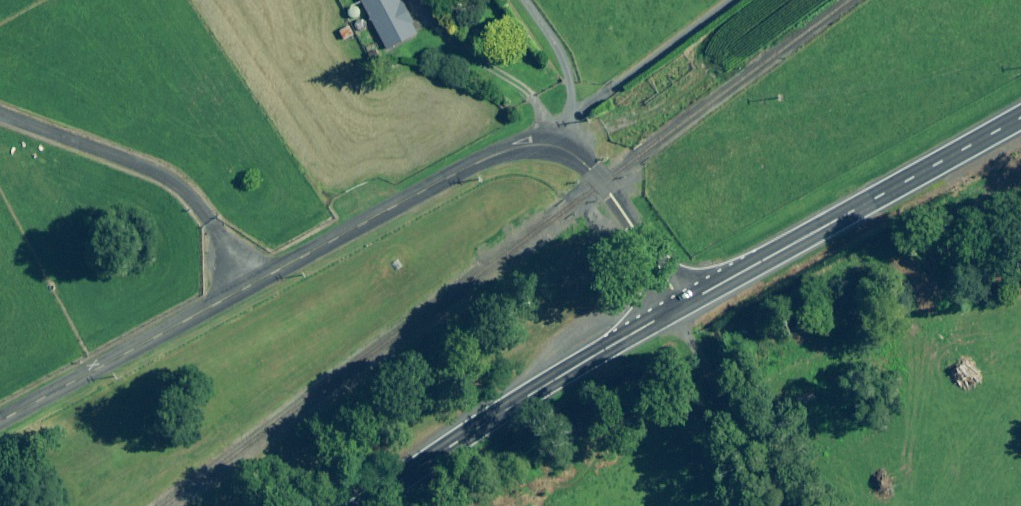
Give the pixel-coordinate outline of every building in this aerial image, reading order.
[(388,50),(421,33),(405,0),(362,0),(388,50)]
